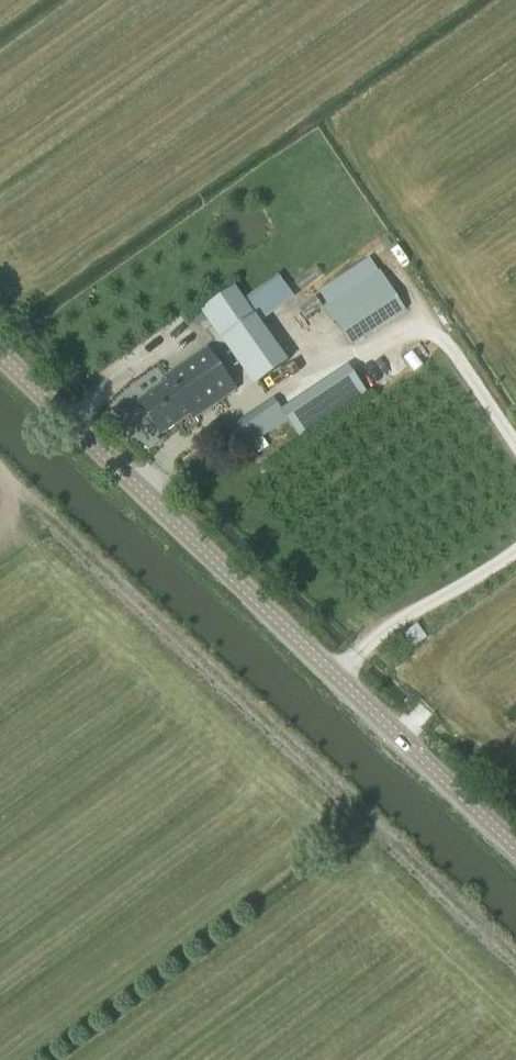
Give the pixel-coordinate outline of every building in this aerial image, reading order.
[(382,292),(371,275),(323,307),(334,323),(336,322),(351,344),(402,310),(388,288),(382,292)] [(305,318),(322,307),(316,297),(299,309),(305,318)] [(250,321),(235,300),(213,315),(228,336),(227,337),(258,382),(287,361),(256,316),(250,321)] [(198,311),(188,317),(195,328),(205,322),(198,311)] [(194,419),(235,391),(206,350),(166,378),(169,382),(139,403),(162,435),(191,415),(194,419)] [(307,384),(233,433),(245,450),(289,420),(299,435),(366,389),(355,372),(348,376),(341,366),(309,387),(307,384)] [(417,624),(404,634),(414,647),(427,637),(417,624)]
